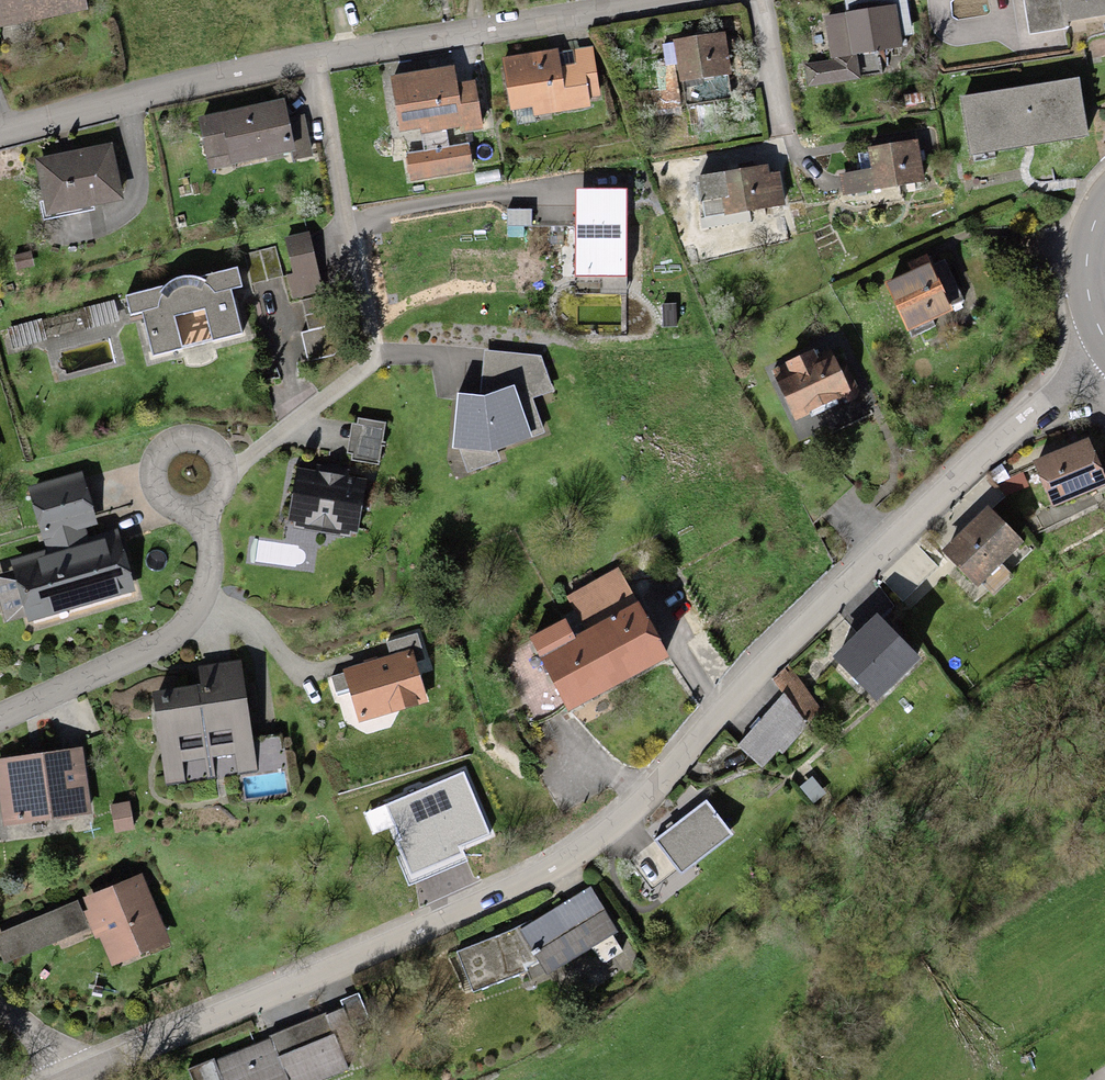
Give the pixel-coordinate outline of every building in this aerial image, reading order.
[(88,10),(86,0),(0,0),(0,26),(88,10)] [(846,13),(824,16),(831,60),(805,64),(808,87),(860,79),(856,56),(903,48),(901,36),(913,34),(907,0),(844,0),(846,13)] [(1029,34),(1068,28),(1067,21),(1104,16),(1104,0),(1024,0),(1029,34)] [(726,33),(697,37),(703,78),(732,74),(726,33)] [(697,37),(674,41),(680,82),(703,78),(697,37)] [(559,50),(502,59),(510,111),(532,108),(534,116),(591,107),(590,98),(602,96),(594,47),(574,50),(576,64),(562,66),(559,50)] [(391,76),(399,132),(421,129),(422,134),(463,128),(464,132),(483,129),(475,81),(457,84),(455,66),(391,76)] [(1079,78),(960,96),(969,154),(1088,136),(1079,78)] [(286,99),(199,117),(209,169),(291,152),(293,161),(312,157),(304,116),(290,119),(286,99)] [(919,140),(867,147),(871,169),(840,174),(843,195),(925,183),(919,140)] [(111,144),(35,159),(46,216),(123,201),(111,144)] [(469,144),(406,153),(411,181),(473,171),(469,144)] [(769,164),(696,176),(699,198),(703,203),(704,217),(724,213),(724,216),(785,205),(780,173),(770,173),(769,164)] [(628,190),(577,189),(575,277),(625,278),(628,190)] [(532,210),(507,209),(507,226),(532,227),(532,210)] [(323,293),(310,232),(285,238),(293,274),(287,275),(292,299),(323,293)] [(276,246),(245,254),(253,284),(284,277),(276,246)] [(885,282),(907,331),(953,311),(951,307),(964,301),(945,259),(934,264),(930,256),(928,257),(927,255),(908,263),(911,270),(885,282)] [(165,286),(125,296),(131,315),(142,312),(152,356),(241,335),(232,290),(242,288),(237,268),(199,278),(192,277),(183,277),(175,280),(169,283),(165,286)] [(340,356),(328,296),(303,301),(309,331),(302,332),(308,362),(340,356)] [(114,301),(7,327),(13,350),(120,323),(114,301)] [(480,396),(457,395),(453,448),(492,452),(545,433),(532,398),(554,391),(541,356),(484,349),(480,396)] [(791,377),(778,383),(794,420),(847,397),(849,403),(855,401),(858,396),(860,392),(847,365),(840,368),(835,357),(821,364),(815,350),(785,364),(791,377)] [(352,460),(379,464),(385,423),(358,419),(357,424),(352,423),(347,453),(353,454),(352,460)] [(1053,509),(1104,487),(1104,476),(1089,438),(1033,462),(1053,509)] [(1001,465),(989,473),(998,486),(1009,478),(1001,465)] [(289,522),(295,523),(294,529),(350,538),(351,532),(358,533),(367,480),(297,469),(289,522)] [(9,560),(12,570),(0,574),(0,604),(5,623),(26,617),(28,622),(136,592),(119,529),(91,537),(88,528),(98,525),(83,473),(29,487),(45,546),(46,550),(9,560)] [(989,507),(944,552),(979,588),(1025,543),(989,507)] [(619,569),(567,597),(585,632),(577,637),(567,619),(530,639),(538,658),(569,713),(669,659),(639,603),(619,569)] [(877,616),(834,659),(879,704),(922,661),(877,616)] [(424,658),(416,634),(387,643),(394,667),(424,658)] [(343,673),(330,677),(335,693),(349,689),(358,722),(428,702),(412,650),(342,670),(343,673)] [(201,685),(152,692),(165,785),(257,772),(242,661),(199,667),(201,685)] [(819,705),(789,664),(774,679),(784,694),(803,717),(808,717),(819,705)] [(784,694),(737,746),(763,769),(779,751),(782,754),(800,734),(803,717),(784,694)] [(83,747),(0,760),(0,802),(4,827),(93,813),(83,747)] [(734,836),(707,800),(654,840),(681,876),(734,836)] [(130,803),(111,805),(114,833),(134,830),(130,803)] [(142,874),(83,898),(88,910),(84,912),(95,938),(99,937),(111,966),(170,942),(142,874)] [(591,887),(520,930),(518,928),(458,952),(473,991),(528,971),(539,963),(546,976),(618,933),(591,887)] [(0,934),(0,956),(3,964),(90,929),(78,902),(0,934)] [(346,1071),(331,1035),(334,1034),(325,1013),(271,1036),(271,1038),(216,1061),(215,1058),(187,1070),(191,1079),(325,1079),(346,1071)]
